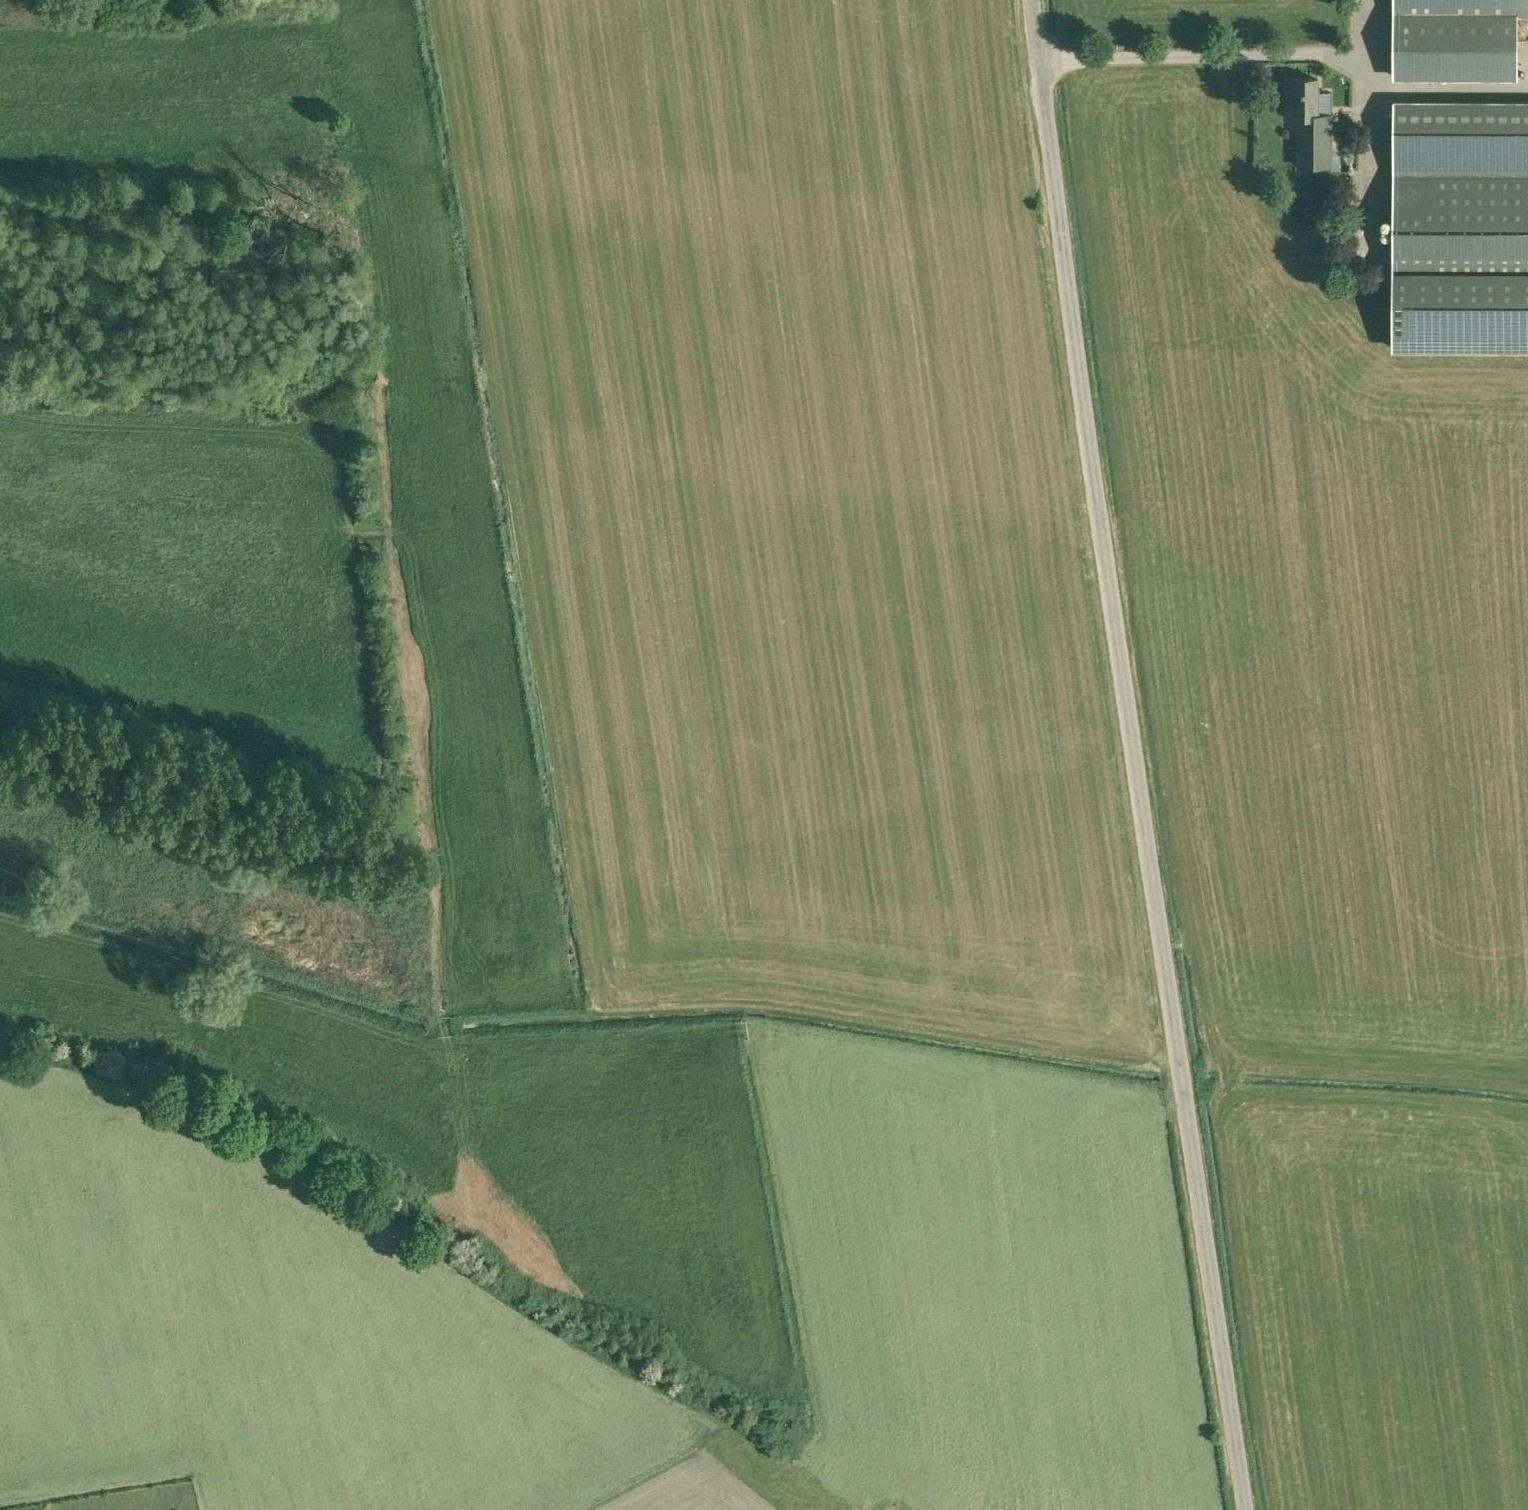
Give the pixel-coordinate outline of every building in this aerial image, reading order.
[(1395,74),(1520,74),(1520,13),(1527,13),(1527,0),(1395,0),(1395,74)] [(1289,118),(1301,118),(1301,117),(1308,117),(1308,126),(1332,126),(1332,114),(1319,114),(1319,77),(1289,78),(1289,118)] [(1395,101),(1393,346),(1527,347),(1527,102),(1395,101)] [(1301,117),(1301,118),(1301,165),(1333,165),(1332,126),(1308,126),(1308,117),(1301,117)]
